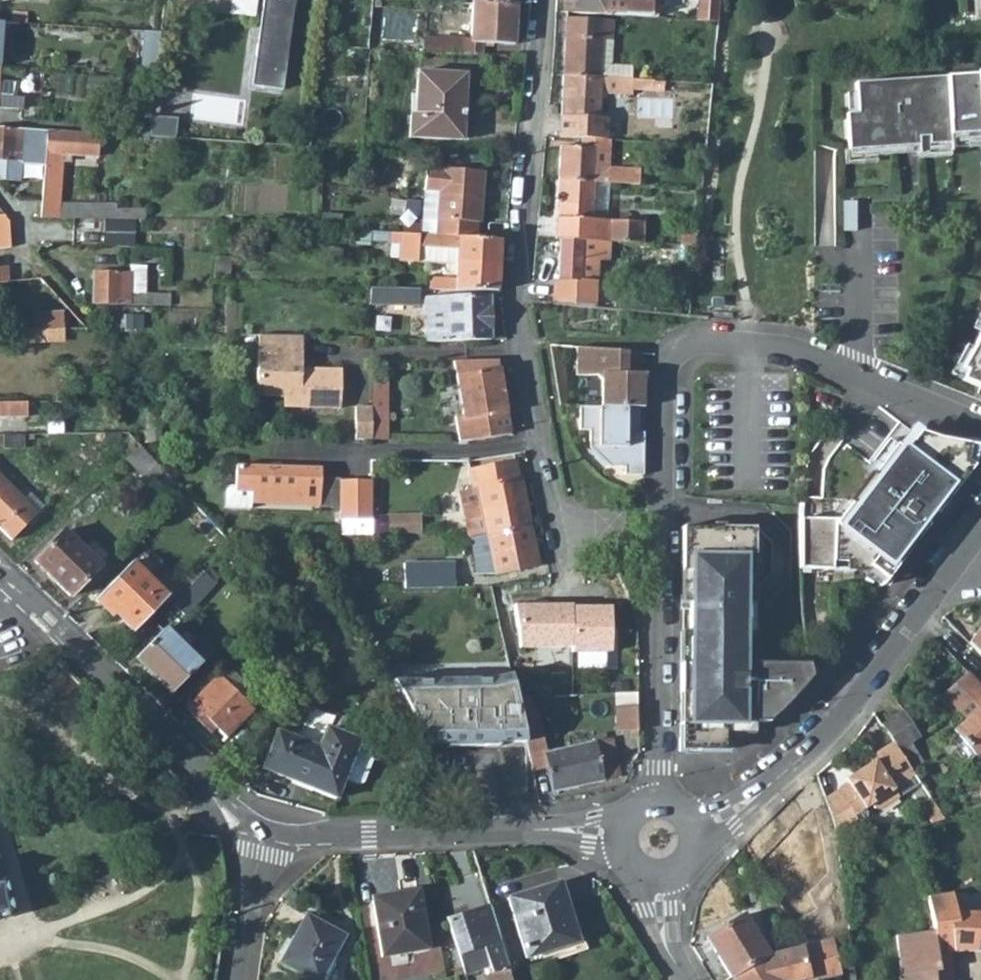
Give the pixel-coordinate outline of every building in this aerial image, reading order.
[(245,83),(276,88),(290,0),(257,0),(245,83)] [(565,12),(655,17),(657,0),(566,0),(565,12)] [(718,20),(720,0),(698,0),(696,19),(718,20)] [(514,45),(516,6),(472,4),(470,39),(440,37),(440,40),(424,39),(423,51),(485,54),(485,43),(514,45)] [(566,18),(563,75),(599,77),(629,78),(629,67),(611,66),(613,19),(566,18)] [(415,114),(410,114),(409,136),(461,139),(466,74),(419,71),(415,114)] [(857,84),(859,115),(851,115),(854,151),(923,146),(923,138),(933,137),(933,145),(954,144),(953,135),(980,132),(980,74),(857,84)] [(632,89),(652,90),(653,79),(629,78),(599,77),(563,75),(562,116),(560,136),(606,138),(607,118),(599,118),(601,92),(632,93),(632,89)] [(22,109),(22,103),(16,103),(18,83),(0,81),(0,108),(22,109)] [(151,116),(150,136),(175,138),(177,118),(151,116)] [(19,181),(21,143),(44,144),(45,131),(0,128),(0,180),(19,181)] [(44,144),(40,217),(146,218),(146,209),(118,208),(118,205),(58,203),(61,154),(96,156),(98,134),(45,131),(44,144)] [(933,137),(923,138),(923,146),(924,154),(954,152),(954,144),(933,145),(933,137)] [(605,141),(594,140),(594,147),(593,166),(604,166),(605,141)] [(604,166),(593,166),(594,147),(560,145),(558,179),(630,182),(631,168),(604,166)] [(420,190),(434,192),(432,235),(469,237),(470,220),(475,220),(478,169),(421,165),(420,190)] [(642,243),(644,221),(605,219),(607,192),(643,195),(644,183),(630,182),(558,179),(555,238),(560,238),(608,241),(642,243)] [(434,192),(420,190),(417,234),(432,235),(434,192)] [(11,247),(11,212),(0,212),(0,247),(11,247)] [(677,245),(695,246),(697,227),(678,226),(677,245)] [(457,263),(498,265),(499,239),(469,237),(432,235),(417,234),(402,233),(401,260),(457,263)] [(553,280),(551,301),(592,305),(593,279),(595,279),(595,260),(607,261),(608,241),(560,238),(557,281),(553,280)] [(430,289),(431,289),(497,290),(498,265),(457,263),(456,279),(431,278),(430,289)] [(0,265),(0,278),(11,278),(11,265),(0,265)] [(130,271),(94,270),(92,302),(171,306),(172,292),(146,292),(147,266),(131,265),(130,271)] [(418,303),(419,288),(398,288),(398,302),(418,303)] [(427,338),(427,341),(490,339),(489,296),(425,297),(425,312),(430,312),(449,312),(448,328),(430,329),(427,329),(427,338)] [(49,312),(19,313),(20,330),(34,329),(50,328),(49,312)] [(430,329),(448,328),(449,312),(430,312),(430,329)] [(980,329),(975,343),(971,351),(967,358),(965,363),(961,368),(966,371),(963,379),(980,387),(980,328),(980,329)] [(46,341),(34,329),(20,330),(15,330),(15,342),(46,341)] [(258,368),(288,369),(288,405),(343,406),(344,368),(304,367),(306,335),(259,335),(258,368)] [(626,371),(628,351),(577,347),(575,376),(595,377),(601,380),(601,406),(639,406),(644,407),(644,391),(644,390),(644,386),(644,381),(646,376),(646,372),(639,372),(626,371)] [(628,351),(626,371),(639,372),(640,352),(628,351)] [(498,361),(453,361),(463,416),(455,417),(461,444),(512,436),(498,361)] [(288,405),(288,369),(258,368),(257,404),(288,405)] [(29,415),(29,400),(0,401),(0,415),(29,415)] [(638,427),(639,406),(601,406),(579,406),(579,430),(589,430),(589,447),(609,466),(624,466),(624,474),(643,474),(643,432),(635,432),(636,427),(638,427)] [(643,432),(644,407),(639,406),(638,427),(636,427),(635,432),(643,432)] [(372,412),(372,408),(357,409),(357,440),(372,440),(372,432),(372,412)] [(372,412),(372,432),(388,432),(387,412),(372,412)] [(835,519),(799,519),(798,532),(798,547),(799,564),(807,564),(807,569),(830,568),(830,560),(845,560),(845,568),(864,568),(869,561),(888,575),(928,524),(924,516),(931,507),(938,512),(975,464),(968,459),(975,443),(945,431),(926,424),(907,448),(896,440),(870,473),(867,471),(845,500),(848,502),(835,519)] [(372,440),(388,441),(388,432),(372,432),(372,440)] [(25,434),(3,434),(3,447),(25,447),(25,434)] [(487,534),(529,525),(517,460),(470,469),(473,489),(478,488),(487,534)] [(319,469),(240,466),(239,492),(253,492),(253,503),(319,504),(319,469)] [(12,539),(38,512),(24,498),(0,475),(0,527),(12,539)] [(370,520),(370,477),(339,478),(339,521),(370,520)] [(473,489),(468,490),(478,536),(487,534),(478,488),(473,489)] [(43,506),(29,493),(24,498),(38,512),(43,506)] [(216,526),(206,515),(195,525),(205,536),(216,526)] [(386,534),(396,534),(416,534),(416,515),(385,516),(386,534)] [(493,574),(537,565),(529,525),(487,534),(492,562),(476,562),(475,574),(493,574)] [(681,569),(681,593),(690,593),(690,569),(711,569),(712,554),(753,554),(753,526),(682,525),(682,554),(681,569)] [(84,548),(65,530),(35,561),(71,595),(101,564),(99,563),(84,548)] [(384,534),(385,558),(396,556),(396,534),(386,534),(384,534)] [(476,562),(492,562),(487,534),(478,536),(473,537),(470,538),(476,562)] [(84,548),(99,563),(108,554),(93,539),(84,548)] [(681,722),(681,750),(704,750),(704,742),(726,743),(726,734),(727,725),(764,723),(773,716),(812,673),(811,670),(810,663),(742,661),(742,632),(743,601),(752,601),(753,554),(712,554),(711,569),(690,569),(690,593),(681,593),(681,607),(690,607),(690,630),(690,660),(681,660),(681,691),(689,691),(689,722),(681,722)] [(830,560),(830,568),(845,568),(845,560),(830,560)] [(168,596),(132,561),(95,599),(111,615),(115,611),(134,630),(168,596)] [(455,561),(404,563),(404,588),(456,586),(455,561)] [(864,568),(882,582),(888,575),(869,561),(864,568)] [(174,605),(185,616),(217,584),(206,572),(174,605)] [(743,601),(742,632),(751,632),(752,601),(743,601)] [(574,648),(575,603),(516,603),(521,649),(548,648),(574,648)] [(615,648),(614,604),(575,603),(574,648),(615,648)] [(980,656),(980,625),(968,643),(980,656)] [(170,693),(200,663),(189,653),(174,638),(164,629),(135,658),(170,693)] [(681,630),(681,660),(690,660),(690,630),(681,630)] [(174,638),(189,653),(193,648),(178,634),(174,638)] [(221,677),(218,674),(185,707),(210,731),(215,727),(227,737),(254,709),(241,696),(247,690),(227,671),(221,677)] [(967,672),(941,694),(965,719),(951,731),(973,755),(980,748),(980,687),(967,672)] [(491,676),(391,680),(392,681),(425,745),(446,744),(446,749),(498,747),(498,742),(525,741),(520,718),(516,700),(511,673),(491,676)] [(681,691),(681,722),(689,722),(689,691),(681,691)] [(546,752),(537,714),(532,715),(529,699),(516,700),(520,718),(525,741),(528,755),(532,770),(546,767),(551,791),(619,778),(611,739),(546,752)] [(355,748),(358,740),(353,738),(358,725),(335,716),(310,706),(298,738),(278,731),(264,768),(312,787),(312,789),(335,797),(343,777),(355,748)] [(633,731),(632,738),(638,738),(638,708),(617,708),(618,731),(633,731)] [(902,711),(881,725),(894,743),(899,751),(911,769),(912,770),(924,762),(910,743),(920,737),(902,711)] [(727,725),(726,734),(750,734),(764,723),(727,725)] [(704,742),(704,750),(726,751),(726,743),(704,742)] [(899,751),(894,743),(871,758),(874,762),(857,774),(856,781),(850,785),(838,792),(855,817),(866,810),(873,805),(876,809),(881,810),(899,798),(894,790),(916,775),(912,770),(911,769),(899,751)] [(355,748),(343,777),(357,783),(362,781),(371,759),(369,754),(355,748)] [(856,781),(857,774),(847,781),(850,785),(856,781)] [(969,793),(971,803),(980,800),(980,790),(969,793)] [(838,792),(825,801),(833,823),(833,827),(862,828),(855,817),(838,792)] [(931,799),(921,806),(933,823),(945,819),(931,799)] [(13,914),(0,868),(0,918),(13,914)] [(572,920),(559,883),(508,900),(525,958),(575,943),(569,921),(572,920)] [(402,952),(400,943),(428,938),(419,889),(399,892),(399,900),(373,904),(382,955),(402,952)] [(935,954),(948,952),(959,951),(980,948),(980,912),(954,910),(951,891),(927,895),(932,929),(935,954)] [(399,900),(399,892),(372,896),(373,904),(399,900)] [(489,907),(448,920),(465,972),(465,973),(486,966),(489,974),(483,976),(485,979),(512,979),(489,907)] [(304,914),(290,941),(295,944),(284,965),(313,979),(322,979),(345,934),(304,914)] [(742,916),(706,939),(730,977),(739,972),(767,954),(742,916)] [(897,975),(898,979),(934,979),(933,969),(937,969),(935,954),(932,929),(892,936),(899,975),(897,975)] [(808,977),(809,979),(838,971),(828,937),(767,954),(739,972),(743,978),(741,979),(798,979),(808,977)] [(428,938),(400,943),(402,952),(429,947),(428,938)] [(295,944),(290,941),(279,963),(284,965),(295,944)] [(934,979),(951,979),(948,952),(935,954),(937,969),(933,969),(934,979)] [(732,979),(741,979),(743,978),(739,972),(730,977),(732,979)]
